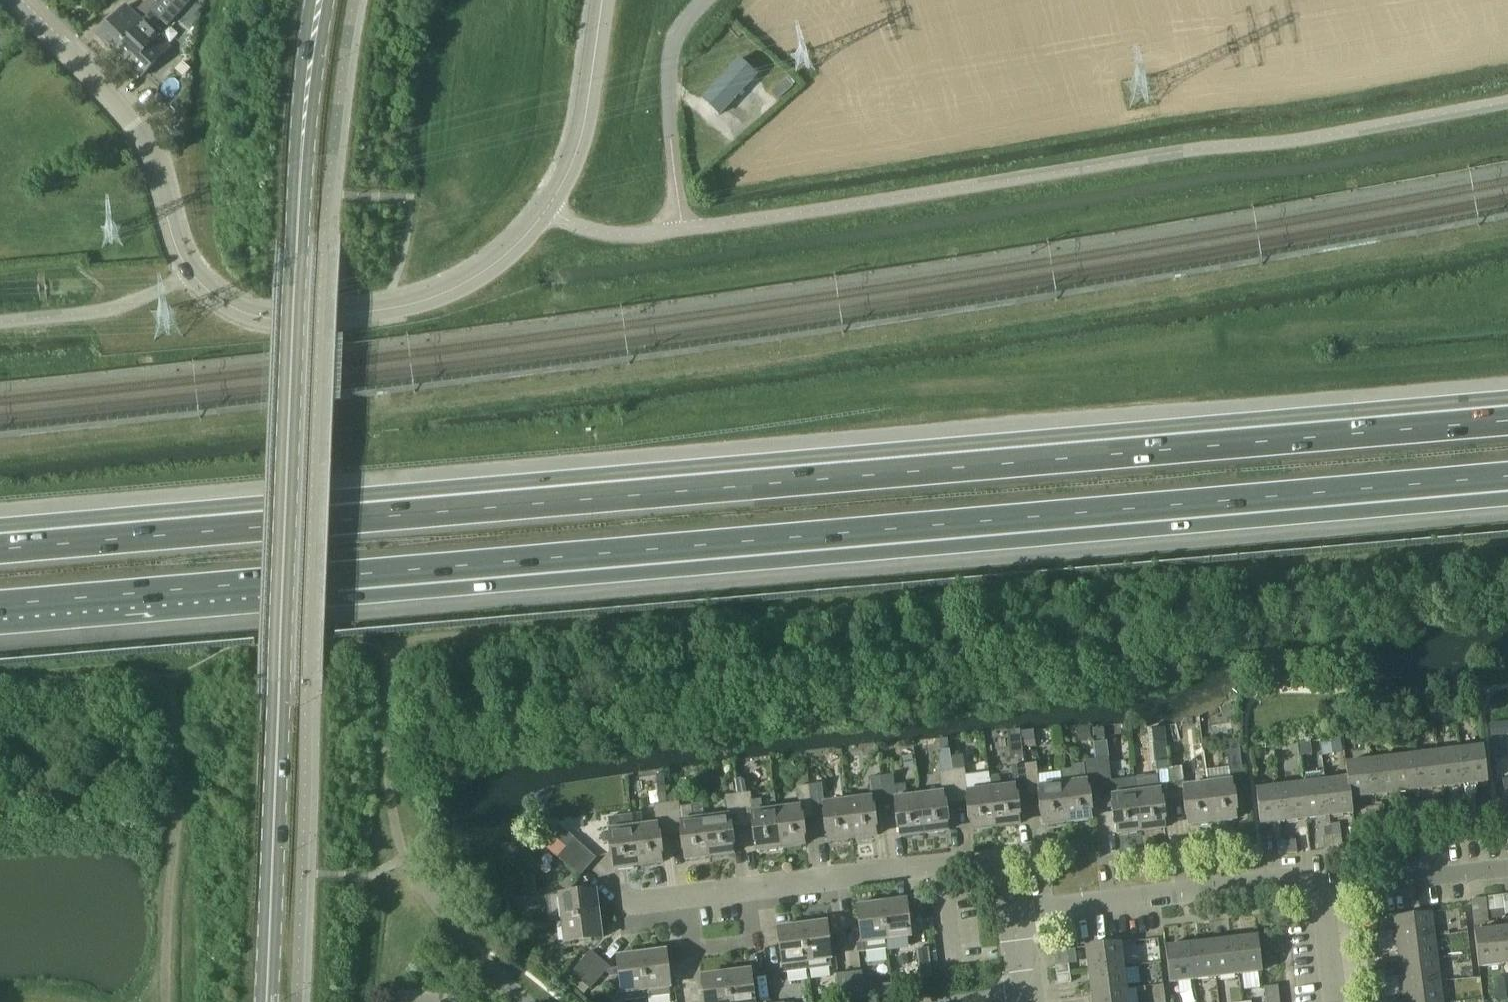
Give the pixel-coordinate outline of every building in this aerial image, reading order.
[(125,8),(96,38),(112,53),(141,24),(139,22),(150,12),(143,5),(133,16),(125,8)] [(141,24),(112,53),(139,80),(155,65),(143,54),(157,40),(141,24)] [(757,77),(739,60),(700,102),(718,118),(757,77)] [(1228,767),(1206,771),(1208,786),(1207,786),(1211,824),(1216,823),(1217,824),(1224,824),(1225,822),(1235,821),(1234,814),(1233,811),(1236,804),(1234,801),(1230,798),(1232,794),(1230,782),(1230,773),(1243,772),(1239,742),(1225,743),(1228,767)] [(1483,749),(1460,752),(1464,787),(1488,784),(1483,749)] [(1460,752),(1437,755),(1442,790),(1464,787),(1460,752)] [(1437,755),(1414,758),(1419,793),(1442,790),(1437,755)] [(1414,758),(1392,761),(1396,796),(1419,793),(1414,758)] [(1096,761),(1094,762),(1097,791),(1111,789),(1112,798),(1113,808),(1116,813),(1111,819),(1113,822),(1117,826),(1116,828),(1117,836),(1128,835),(1129,836),(1136,835),(1138,833),(1141,833),(1135,795),(1137,795),(1135,780),(1110,783),(1107,760),(1096,761)] [(1392,761),(1369,764),(1373,799),(1396,796),(1392,761)] [(1084,767),(1060,770),(1062,787),(1067,824),(1071,823),(1072,824),(1079,824),(1080,822),(1091,821),(1090,814),(1087,810),(1092,805),(1091,802),(1085,796),(1088,794),(1087,792),(1097,791),(1094,762),(1083,763),(1084,767)] [(1369,764),(1346,767),(1348,781),(1348,780),(1351,802),(1373,799),(1369,764)] [(1035,765),(1022,767),(1026,796),(1039,795),(1039,798),(1043,803),(1038,809),(1038,811),(1044,817),(1042,820),(1042,827),(1054,825),(1056,826),(1063,826),(1063,824),(1067,824),(1062,787),(1038,790),(1035,765)] [(991,791),(990,792),(995,829),(998,829),(1001,830),(1007,829),(1008,828),(1019,827),(1018,820),(1016,814),(1021,809),(1020,807),(1014,801),(1015,799),(1015,798),(1026,796),(1022,767),(1011,768),(1013,789),(991,791)] [(1181,769),(1168,771),(1172,800),(1184,798),(1184,800),(1187,803),(1183,810),(1183,812),(1188,816),(1186,819),(1187,827),(1200,825),(1201,827),(1207,826),(1208,824),(1211,824),(1207,786),(1184,789),(1181,769)] [(1137,795),(1135,795),(1141,833),(1144,832),(1146,834),(1153,833),(1153,831),(1165,830),(1164,822),(1161,818),(1166,813),(1164,811),(1159,806),(1161,804),(1161,801),(1172,800),(1168,771),(1156,773),(1159,792),(1137,795)] [(1323,772),(1301,775),(1302,786),(1307,821),(1329,819),(1325,784),(1323,772)] [(964,773),(952,775),(956,803),(968,801),(968,802),(972,807),(966,814),(967,817),(972,822),(971,824),(972,832),(983,831),(984,832),(991,831),(992,830),(995,829),(990,792),(991,791),(989,774),(965,777),(964,773)] [(943,795),(919,798),(924,836),(928,835),(929,837),(936,836),(936,834),(948,833),(947,824),(944,822),(949,817),(948,814),(942,808),(944,805),(944,804),(956,803),(952,775),(940,776),(943,795)] [(893,777),(881,778),(884,807),(897,806),(897,811),(901,815),(895,822),(895,824),(901,829),(899,831),(900,839),(912,837),(913,838),(919,838),(920,836),(924,836),(919,798),(907,799),(905,785),(894,786),(893,777)] [(871,799),(848,802),(852,840),(855,839),(857,841),(863,840),(864,838),(876,837),(875,830),(873,825),(878,819),(877,817),(871,812),(873,810),(873,808),(884,807),(881,778),(869,780),(871,799)] [(1348,781),(1325,784),(1329,819),(1353,815),(1351,802),(1348,780),(1348,781)] [(822,786),(810,788),(813,816),(825,815),(829,818),(823,824),(824,827),(829,832),(828,833),(829,843),(838,842),(839,843),(848,842),(849,840),(852,840),(848,802),(824,805),(822,786)] [(1302,786),(1280,789),(1284,824),(1307,821),(1302,786)] [(800,808),(776,811),(781,849),(784,849),(785,850),(792,849),(793,848),(805,846),(804,837),(801,835),(805,830),(805,826),(799,821),(802,818),(813,816),(810,788),(798,789),(800,808)] [(1280,789),(1256,793),(1261,828),(1284,824),(1280,789)] [(750,795),(738,796),(741,825),(753,824),(754,824),(754,825),(756,827),(751,833),(751,835),(758,841),(756,844),(757,852),(768,850),(770,852),(777,851),(778,849),(781,849),(776,811),(762,813),(761,800),(750,802),(750,795)] [(729,817),(705,820),(709,858),(712,857),(714,859),(721,858),(722,856),(733,855),(733,847),(729,844),(734,839),(734,835),(728,830),(730,827),(741,825),(738,796),(726,798),(729,817)] [(1476,809),(1474,796),(1466,797),(1467,810),(1476,809)] [(1456,798),(1457,811),(1467,810),(1466,797),(1456,798)] [(1430,815),(1429,802),(1420,803),(1422,816),(1430,815)] [(1410,804),(1412,817),(1422,816),(1420,803),(1410,804)] [(679,804),(667,805),(671,834),(682,833),(685,836),(680,842),(681,845),(686,851),(685,852),(685,861),(697,860),(698,861),(705,860),(706,858),(709,858),(705,820),(693,822),(691,806),(679,808),(679,804)] [(642,815),(631,817),(638,867),(641,867),(643,868),(649,867),(650,865),(662,864),(661,856),(659,853),(663,846),(661,843),(657,840),(659,836),(659,835),(671,834),(667,805),(655,806),(657,826),(644,828),(642,815)] [(1384,807),(1375,808),(1376,821),(1385,820),(1384,807)] [(1365,809),(1366,823),(1376,821),(1375,808),(1365,809)] [(620,818),(607,820),(609,832),(610,841),(613,845),(609,852),(615,860),(613,863),(614,870),(625,868),(627,870),(633,870),(635,867),(638,867),(631,817),(620,818)] [(1342,849),(1340,836),(1332,837),(1334,850),(1342,849)] [(1322,838),(1324,851),(1334,850),(1332,837),(1322,838)] [(596,859),(574,840),(566,849),(588,868),(596,859)] [(1295,842),(1286,843),(1288,856),(1297,855),(1295,842)] [(1277,844),(1278,857),(1288,856),(1286,843),(1277,844)] [(556,860),(579,879),(588,868),(566,849),(556,860)] [(573,892),(573,894),(546,898),(549,922),(563,921),(563,920),(599,915),(596,892),(586,893),(586,891),(573,892)] [(1504,911),(1502,897),(1493,898),(1495,912),(1504,911)] [(1484,899),(1486,913),(1495,912),(1493,898),(1484,899)] [(905,903),(882,905),(886,941),(909,938),(908,925),(910,924),(909,913),(907,913),(905,903)] [(859,919),(858,919),(859,931),(861,930),(862,943),(863,952),(887,950),(886,941),(882,905),(858,908),(859,919)] [(1375,935),(1376,944),(1435,937),(1433,913),(1393,918),(1395,933),(1375,935)] [(591,940),(602,939),(599,915),(563,920),(563,921),(565,944),(580,942),(580,944),(591,943),(591,940)] [(826,935),(825,924),(802,927),(807,963),(830,960),(828,947),(831,947),(829,934),(826,935)] [(784,973),(808,970),(807,963),(802,927),(779,930),(780,941),(777,941),(779,952),(782,952),(783,966),(784,973)] [(1497,929),(1502,966),(1507,965),(1507,928),(1497,929)] [(1474,932),(1478,969),(1502,966),(1497,929),(1474,932)] [(1257,937),(1234,940),(1238,976),(1262,973),(1257,937)] [(1397,951),(1399,964),(1438,959),(1435,937),(1376,944),(1377,953),(1397,951)] [(1211,943),(1215,979),(1238,976),(1234,940),(1211,943)] [(1215,979),(1211,943),(1188,946),(1192,981),(1215,979)] [(1121,944),(1085,949),(1088,972),(1124,968),(1121,944)] [(1164,948),(1169,984),(1192,981),(1188,946),(1164,948)] [(932,979),(928,950),(915,952),(919,981),(932,979)] [(591,952),(571,974),(580,982),(600,960),(591,952)] [(664,952),(641,955),(647,999),(670,996),(667,975),(670,974),(668,962),(666,963),(664,952)] [(620,981),(622,994),(623,1001),(647,999),(641,955),(618,958),(619,968),(617,968),(618,981),(620,981)] [(1400,978),(1381,980),(1382,989),(1441,982),(1438,959),(1399,964),(1400,978)] [(590,990),(609,969),(600,960),(580,982),(590,990)] [(1068,966),(1055,968),(1056,976),(1069,975),(1068,966)] [(1127,991),(1124,968),(1088,972),(1091,995),(1127,991)] [(726,975),(729,1001),(753,1001),(752,995),(754,994),(753,982),(751,982),(750,972),(726,975)] [(848,974),(852,1001),(864,1001),(865,1001),(862,973),(848,974)] [(839,1001),(852,1001),(848,974),(836,975),(839,1001)] [(701,988),(703,1001),(705,1000),(705,1001),(729,1001),(726,975),(702,978),(703,988),(701,988)] [(1070,984),(1069,975),(1056,976),(1057,986),(1070,984)] [(1403,1001),(1444,1001),(1441,982),(1382,989),(1383,998),(1402,996),(1403,1001)] [(1277,988),(1264,989),(1265,1001),(1278,1001),(1277,988)] [(1127,991),(1091,995),(1091,1001),(1128,1001),(1127,991)]
